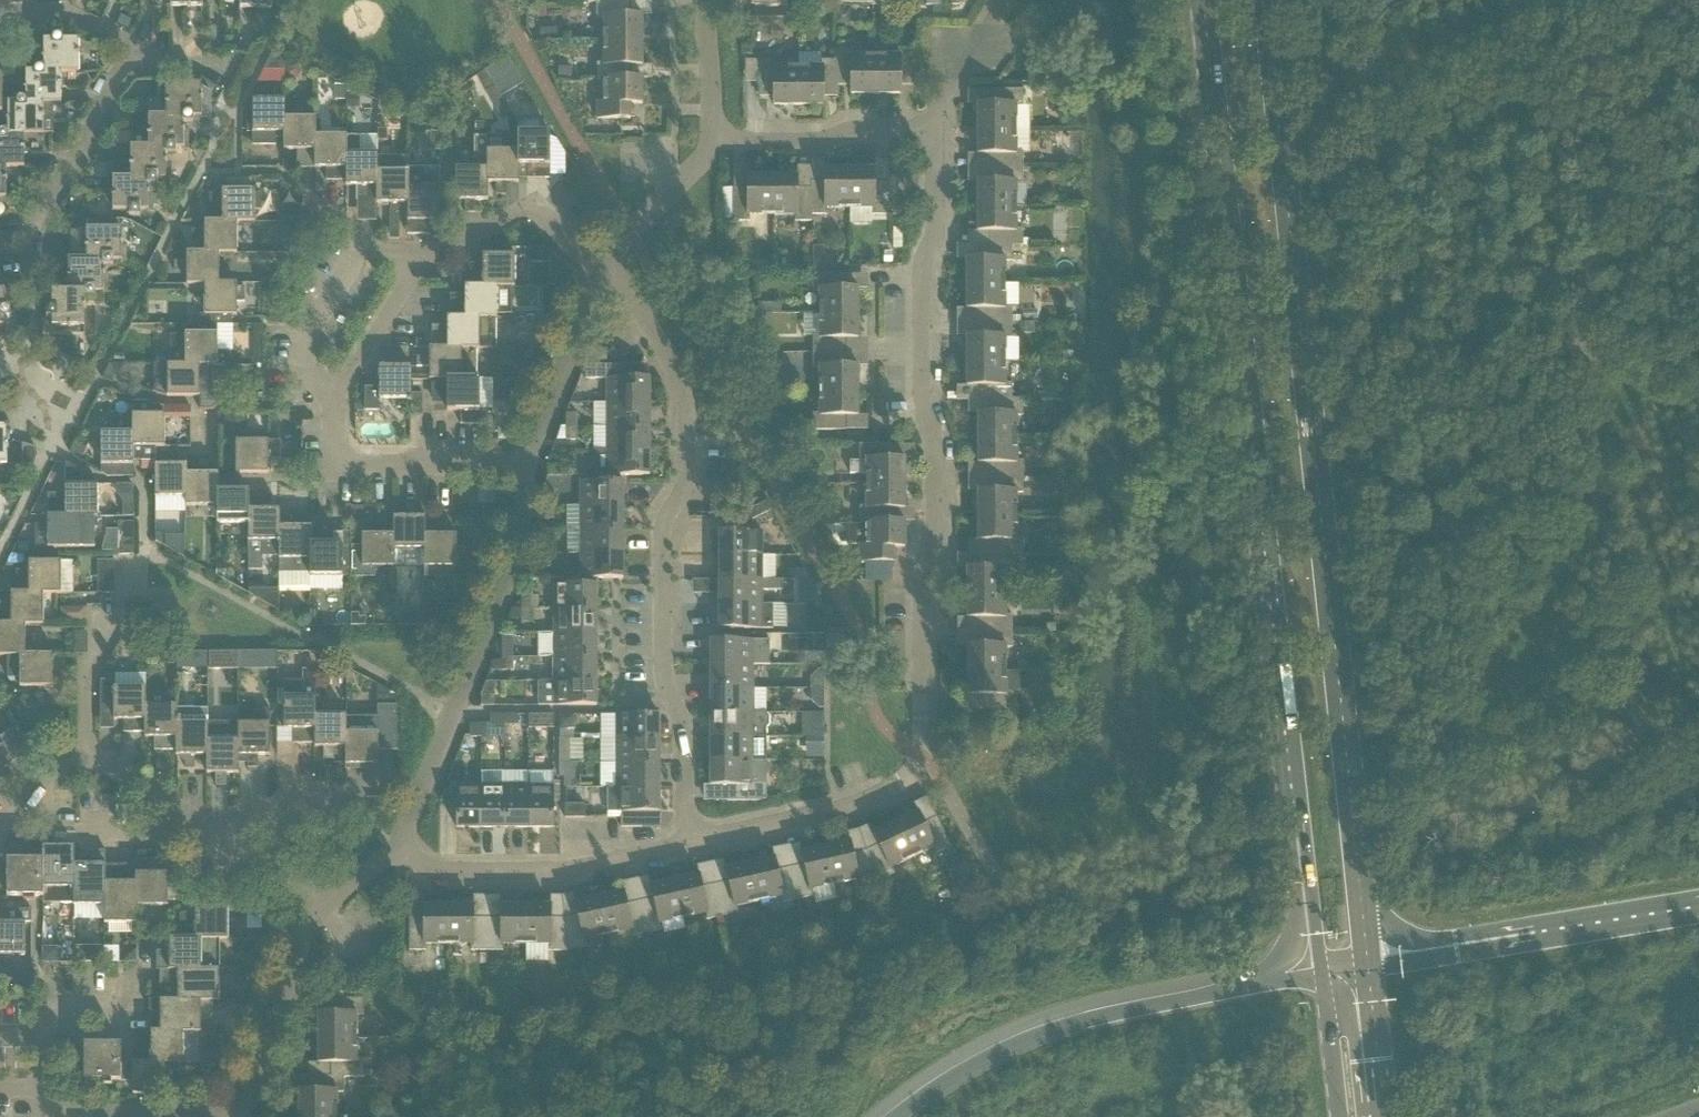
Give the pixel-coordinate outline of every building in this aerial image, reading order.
[(239,9),(272,9),(272,0),(239,0),(239,9)] [(630,15),(630,1),(621,1),(596,1),(596,3),(597,18),(603,18),(603,41),(642,40),(642,15),(630,15)] [(836,11),(836,24),(843,25),(850,18),(850,11),(836,11)] [(121,15),(116,24),(127,29),(131,20),(121,15)] [(62,40),(62,34),(51,34),(51,40),(44,40),(44,38),(38,38),(38,51),(43,51),(43,65),(43,72),(61,72),(79,72),(79,40),(62,40)] [(642,66),(642,40),(603,41),(603,63),(597,63),(597,80),(603,80),(603,78),(630,78),(630,66),(642,66)] [(263,70),(285,70),(285,53),(275,48),(263,70)] [(853,55),(853,49),(836,49),(835,60),(837,60),(837,82),(850,82),(850,94),(875,94),(875,55),(853,55)] [(915,82),(915,49),(898,49),(897,55),(875,55),(875,94),(900,94),(900,82),(915,82)] [(492,82),(515,69),(508,57),(485,70),(492,82)] [(798,105),(798,67),(776,67),(775,60),(758,60),(758,93),(773,93),(773,105),(798,105)] [(837,93),(837,82),(837,60),(835,60),(820,60),(820,67),(798,67),(798,105),(823,105),(823,93),(837,93)] [(43,72),(43,65),(33,65),(34,71),(27,71),(27,69),(20,69),(20,81),(26,81),(25,96),(25,103),(43,103),(54,103),(61,103),(61,72),(43,72)] [(285,66),(285,78),(292,78),(295,75),(297,72),(298,66),(285,66)] [(481,74),(477,76),(485,91),(494,86),(492,82),(485,70),(481,74)] [(597,119),(630,119),(630,104),(642,104),(642,78),(630,78),(603,78),(603,80),(603,102),(597,102),(597,119)] [(211,118),(211,92),(201,87),(201,84),(166,84),(166,115),(166,116),(183,116),(183,122),(193,122),(193,116),(200,116),(200,118),(211,118)] [(334,85),(334,100),(345,100),(345,85),(334,85)] [(1022,107),(1022,90),(989,90),(989,104),(977,104),(977,129),(1015,129),(1015,106),(1022,107)] [(347,92),(347,107),(359,107),(359,92),(347,92)] [(0,100),(0,112),(8,112),(8,129),(8,134),(24,134),(24,135),(43,135),(54,135),(54,103),(43,103),(25,103),(25,96),(16,96),(16,102),(9,102),(9,100),(1,100),(0,100)] [(284,117),(285,117),(285,100),(252,100),(252,116),(246,116),(246,132),(252,132),(252,145),(276,145),(276,132),(283,132),(284,132),(284,117)] [(166,116),(166,115),(148,115),(148,146),(148,147),(165,147),(165,153),(166,153),(175,153),(175,148),(182,148),(182,150),(189,150),(189,137),(183,137),(183,122),(183,116),(166,116)] [(316,117),(285,117),(284,117),(284,132),(283,132),(283,150),(296,150),(296,162),(296,168),(306,168),(306,166),(306,161),(314,161),(314,150),(315,150),(315,136),(316,136),(316,117)] [(474,123),(474,134),(485,134),(485,123),(474,123)] [(24,134),(8,134),(8,129),(0,129),(0,166),(6,167),(24,167),(24,135),(24,134)] [(378,136),(378,140),(387,140),(387,129),(378,129),(378,136)] [(1021,168),(1021,152),(1015,152),(1015,129),(977,129),(977,154),(989,154),(989,168),(1021,168)] [(426,132),(426,151),(440,151),(440,132),(426,132)] [(517,137),(517,151),(518,151),(518,165),(519,165),(526,165),(527,169),(527,178),(550,178),(549,165),(549,132),(532,132),(517,132),(517,137)] [(347,136),(316,136),(315,136),(315,150),(314,150),(314,161),(314,168),(326,168),(326,180),(337,180),(337,177),(345,177),(345,168),(345,166),(346,166),(346,151),(347,151),(347,136)] [(378,136),(347,136),(347,151),(346,151),(346,166),(345,166),(345,168),(345,177),(345,186),(357,186),(357,199),(368,199),(369,196),(376,196),(376,186),(377,186),(377,171),(378,171),(378,157),(378,140),(378,136)] [(486,168),(486,136),(474,136),(474,168),(455,168),(455,200),(464,200),(464,213),(475,213),(475,200),(488,200),(488,183),(487,183),(487,168),(486,168)] [(517,151),(517,137),(486,136),(486,168),(487,168),(487,183),(488,183),(495,183),(495,195),(505,195),(505,183),(519,183),(519,165),(518,165),(518,151),(517,151)] [(148,147),(148,146),(130,146),(130,162),(113,163),(113,178),(130,177),(130,178),(147,178),(147,184),(156,184),(158,184),(158,179),(165,179),(165,181),(171,181),(171,168),(166,168),(166,153),(165,153),(165,147),(148,147)] [(408,203),(408,189),(408,168),(408,157),(378,157),(378,171),(377,171),(377,186),(376,186),(376,196),(376,203),(389,203),(389,216),(399,216),(399,203),(407,203),(408,203)] [(407,221),(407,234),(430,234),(430,221),(440,221),(440,199),(440,189),(440,168),(408,168),(408,189),(408,203),(407,203),(407,221)] [(1021,184),(1021,168),(989,168),(989,181),(977,181),(977,206),(1014,206),(1014,184),(1021,184)] [(849,209),(849,170),(824,170),(824,182),(810,182),(810,188),(810,215),(811,215),(827,215),(827,208),(849,209)] [(874,182),(874,170),(849,170),(849,209),(872,208),(872,215),(889,215),(889,182),(874,182)] [(772,215),(772,176),(747,176),(747,188),(732,188),(732,221),(749,221),(749,215),(772,215)] [(797,188),(797,176),(772,176),(772,215),(794,215),(794,222),(811,222),(811,215),(810,215),(810,188),(797,188)] [(151,212),(151,207),(156,207),(156,184),(147,184),(147,178),(130,178),(130,177),(113,178),(112,178),(113,210),(129,210),(129,215),(140,215),(140,210),(147,210),(147,212),(151,212)] [(251,190),(251,178),(226,178),(226,190),(251,190)] [(254,194),(254,190),(251,190),(226,190),(222,190),(222,199),(209,199),(209,209),(222,209),(222,221),(236,221),(236,222),(254,222),(254,208),(261,207),(261,194),(254,194)] [(977,206),(977,232),(989,232),(989,244),(1009,244),(1009,246),(1011,246),(1020,246),(1022,246),(1022,229),(1020,229),(1013,229),(1014,206),(977,206)] [(222,221),(204,221),(204,230),(192,230),(192,240),(204,240),(204,252),(218,253),(232,253),(236,253),(236,222),(236,221),(222,221)] [(121,249),(121,228),(85,228),(86,259),(103,259),(103,266),(113,266),(113,260),(120,260),(120,262),(127,262),(127,249),(121,249)] [(284,249),(298,249),(298,231),(284,231),(284,249)] [(966,259),(966,284),(1002,284),(1002,261),(1009,261),(1011,261),(1011,246),(1009,246),(1009,244),(989,244),(978,244),(978,259),(966,259)] [(530,262),(548,261),(548,250),(544,247),(530,247),(530,262)] [(174,261),(174,271),(186,271),(186,284),(204,284),(218,284),(218,283),(218,253),(204,252),(186,252),(186,261),(174,261)] [(514,287),(515,254),(482,254),(482,264),(469,264),(469,285),(482,285),(482,286),(497,286),(497,287),(514,287)] [(86,259),(68,259),(68,292),(84,291),(84,297),(95,297),(95,291),(102,291),(102,293),(109,293),(109,281),(103,281),(103,266),(103,259),(86,259)] [(812,266),(812,274),(822,274),(822,261),(812,261),(812,266)] [(857,314),(857,289),(846,288),(845,274),(822,274),(812,274),(812,291),(819,291),(819,314),(857,314)] [(200,314),(200,324),(218,324),(232,324),(232,315),(237,315),(237,302),(244,302),(244,287),(237,287),(237,283),(232,283),(218,283),(218,284),(204,284),(204,292),(204,302),(204,314),(200,314)] [(1003,306),(1002,284),(966,284),(966,309),(978,309),(978,322),(1009,322),(1009,306),(1003,306)] [(451,295),(451,316),(464,316),(464,317),(479,317),(479,318),(495,318),(497,318),(497,314),(511,314),(511,287),(497,287),(497,286),(482,286),(482,285),(469,285),(464,285),(464,295),(451,295)] [(542,286),(542,305),(560,305),(568,286),(542,286)] [(84,326),(84,297),(84,291),(68,292),(52,292),(52,308),(46,308),(46,319),(52,319),(52,327),(57,327),(57,332),(71,332),(71,335),(84,334),(84,326)] [(5,327),(5,319),(10,319),(10,308),(5,308),(5,305),(5,292),(0,292),(0,327),(5,327)] [(857,339),(857,314),(819,314),(819,336),(812,336),(812,352),(846,352),(846,339),(857,339)] [(432,326),(432,347),(446,347),(446,348),(461,348),(461,349),(476,349),(479,349),(495,349),(495,318),(479,318),(479,317),(464,317),(464,316),(451,316),(447,316),(447,326),(434,326),(432,326)] [(545,343),(554,318),(534,318),(534,343),(545,343)] [(966,361),(1003,361),(1003,338),(1010,338),(1009,322),(978,322),(978,336),(966,336),(966,361)] [(1019,334),(1034,333),(1034,322),(1019,323),(1019,334)] [(170,364),(170,365),(212,364),(212,365),(218,365),(229,365),(229,351),(218,351),(218,333),(218,324),(200,324),(185,324),(185,333),(185,334),(170,334),(170,364)] [(254,364),(262,364),(261,324),(253,325),(254,364)] [(759,332),(759,345),(772,345),(772,332),(759,332)] [(416,357),(416,367),(429,367),(429,380),(434,380),(447,380),(447,379),(461,379),(461,378),(476,378),(476,349),(461,349),(461,348),(446,348),(446,347),(432,347),(429,347),(429,357),(416,357)] [(606,360),(606,349),(595,349),(595,360),(606,360)] [(858,391),(857,366),(846,366),(846,352),(812,352),(812,368),(819,368),(819,391),(858,391)] [(411,401),(411,385),(411,367),(401,367),(401,354),(378,354),(378,387),(364,387),(364,410),(380,410),(380,399),(407,399),(407,401),(411,401)] [(1003,384),(1003,361),(966,361),(966,386),(978,386),(978,400),(989,400),(989,413),(1015,413),(1015,416),(1021,416),(1021,399),(1010,399),(1010,383),(1003,384)] [(517,363),(517,376),(529,376),(529,363),(517,363)] [(170,365),(170,364),(153,364),(153,380),(156,381),(153,392),(167,396),(199,396),(199,410),(212,410),(220,402),(219,401),(218,402),(212,395),(212,365),(212,364),(170,365)] [(623,378),(623,364),(585,364),(585,379),(606,379),(606,403),(649,403),(649,378),(623,378)] [(434,391),(434,401),(447,401),(447,411),(460,411),(460,423),(460,424),(488,424),(488,422),(488,411),(488,409),(479,409),(479,378),(476,378),(461,378),(461,379),(447,379),(447,380),(434,380),(434,391)] [(858,416),(858,391),(819,391),(819,413),(812,413),(812,430),(845,430),(845,416),(858,416)] [(412,393),(411,415),(422,415),(422,393),(412,393)] [(101,432),(101,472),(108,476),(123,476),(124,464),(134,464),(134,459),(140,459),(140,461),(155,461),(155,454),(155,447),(164,447),(164,414),(164,406),(159,405),(146,401),(132,401),(132,419),(110,419),(110,432),(101,432)] [(606,427),(649,427),(649,403),(606,403),(606,427)] [(246,411),(224,412),(224,427),(246,426),(246,411)] [(566,427),(576,427),(576,413),(566,413),(566,427)] [(1015,438),(1015,416),(1015,413),(989,413),(978,413),(978,438),(1015,438)] [(576,440),(576,427),(566,427),(565,440),(576,440)] [(606,450),(649,450),(649,427),(606,427),(606,450)] [(82,457),(91,440),(79,434),(70,452),(82,457)] [(1015,461),(1015,438),(978,438),(978,463),(990,463),(990,477),(1022,477),(1022,461),(1015,461)] [(268,441),(235,441),(236,473),(268,473),(268,460),(280,460),(280,450),(280,441),(268,441)] [(23,444),(23,464),(32,464),(34,464),(37,456),(35,447),(23,444)] [(849,461),(849,474),(866,474),(866,484),(904,484),(904,459),(892,459),(892,444),(859,444),(859,461),(849,461)] [(595,475),(649,475),(649,450),(606,450),(595,451),(595,475)] [(178,464),(175,451),(155,454),(155,461),(155,464),(155,497),(186,497),(186,473),(187,473),(187,464),(178,464)] [(209,473),(209,461),(199,461),(198,473),(187,473),(186,473),(186,497),(186,506),(217,505),(217,491),(218,491),(218,473),(209,473)] [(47,493),(47,515),(53,515),(65,515),(65,516),(80,516),(80,517),(92,517),(94,517),(96,517),(96,507),(96,484),(96,480),(65,462),(65,484),(65,493),(53,493),(47,493)] [(557,476),(558,466),(547,465),(547,476),(557,476)] [(799,466),(792,471),(799,484),(807,480),(799,466)] [(978,516),(1016,515),(1016,493),(1022,493),(1022,477),(990,477),(990,490),(978,490),(978,516)] [(240,491),(240,478),(230,478),(230,491),(218,491),(217,491),(217,505),(217,523),(248,523),(248,509),(249,509),(249,496),(249,491),(240,491)] [(580,506),(623,506),(623,481),(580,481),(580,506)] [(904,509),(904,484),(866,484),(866,506),(859,506),(859,524),(892,524),(892,521),(892,509),(904,509)] [(495,503),(495,487),(495,486),(478,486),(478,503),(495,503)] [(814,488),(814,498),(827,498),(827,488),(814,488)] [(543,506),(553,506),(553,492),(543,492),(543,506)] [(271,509),(271,496),(249,496),(249,509),(248,509),(248,523),(248,569),(261,569),(261,555),(279,556),(279,541),(279,526),(280,526),(280,509),(271,509)] [(393,517),(393,534),(394,534),(394,549),(394,567),(424,567),(424,549),(424,534),(425,534),(425,522),(425,517),(416,517),(416,504),(406,504),(406,517),(393,517)] [(752,520),(764,514),(759,505),(747,511),(752,520)] [(553,519),(553,506),(543,506),(543,519),(553,519)] [(580,530),(623,530),(623,506),(580,506),(580,530)] [(302,526),(302,514),(292,514),(292,526),(280,526),(279,526),(279,541),(279,573),(310,573),(310,559),(310,544),(311,544),(311,532),(311,526),(302,526)] [(35,534),(35,547),(47,547),(69,547),(80,548),(94,547),(94,535),(94,517),(92,517),(80,517),(80,516),(65,516),(65,515),(53,515),(47,515),(47,524),(35,524),(35,534)] [(1016,538),(1016,515),(978,516),(978,541),(990,541),(990,553),(1012,554),(1012,555),(1023,555),(1023,538),(1016,538)] [(848,524),(848,545),(859,545),(859,562),(892,562),(893,547),(904,547),(904,521),(892,521),(892,524),(859,524),(848,524)] [(362,546),(351,546),(351,577),(362,577),(375,577),(375,567),(394,567),(394,549),(394,534),(393,534),(385,534),(385,522),(362,522),(362,544),(362,546)] [(454,534),(454,530),(451,527),(447,527),(447,522),(425,522),(425,534),(424,534),(424,549),(424,567),(424,576),(472,576),(472,566),(474,566),(474,548),(456,548),(456,534),(454,534)] [(116,555),(133,555),(133,523),(116,523),(116,555)] [(580,554),(623,554),(623,530),(580,530),(580,554)] [(762,556),(762,531),(719,531),(719,556),(762,556)] [(310,573),(310,577),(342,577),(351,577),(351,546),(342,546),(342,544),(333,544),(333,532),(311,532),(311,544),(310,544),(310,559),(310,573)] [(185,536),(165,536),(165,547),(183,557),(184,557),(185,536)] [(539,554),(549,554),(549,540),(539,540),(539,554)] [(1005,593),(1005,570),(1012,570),(1012,555),(1012,554),(990,553),(979,553),(979,568),(967,568),(967,593),(1005,593)] [(539,567),(550,567),(549,554),(539,554),(539,567)] [(580,578),(601,578),(623,578),(623,554),(580,554),(580,578)] [(719,556),(719,580),(762,580),(775,580),(775,556),(762,556),(719,556)] [(16,589),(16,592),(28,592),(28,593),(43,593),(43,594),(61,594),(61,561),(51,561),(28,561),(28,570),(16,570),(16,581),(16,589)] [(115,594),(115,561),(98,561),(98,594),(115,594)] [(225,574),(225,563),(217,563),(217,574),(225,574)] [(790,580),(810,580),(804,570),(791,570),(790,580)] [(1054,577),(1054,591),(1078,592),(1079,576),(1054,577)] [(782,580),(762,580),(719,580),(719,604),(762,604),(762,590),(782,590),(782,580)] [(553,609),(596,609),(596,584),(553,584),(553,609)] [(279,589),(262,589),(263,602),(279,611),(279,589)] [(821,604),(816,592),(816,591),(814,591),(799,591),(799,605),(806,605),(821,604)] [(28,592),(16,592),(11,592),(11,601),(0,601),(0,611),(10,611),(10,623),(10,624),(24,624),(24,625),(43,625),(43,594),(43,593),(28,593),(28,592)] [(1005,616),(1005,593),(967,593),(967,618),(979,618),(979,631),(1012,632),(1012,616),(1005,616)] [(521,609),(531,609),(531,596),(521,596),(521,609)] [(762,604),(719,604),(719,629),(772,629),(772,604),(762,604)] [(805,633),(823,633),(821,604),(806,605),(805,633)] [(424,625),(458,625),(461,611),(461,605),(425,605),(425,612),(424,617),(424,625)] [(77,607),(72,613),(72,623),(86,623),(86,607),(77,607)] [(531,622),(531,609),(521,609),(521,622),(531,622)] [(553,633),(596,633),(596,609),(553,609),(553,633)] [(351,613),(351,625),(352,625),(355,625),(365,625),(365,617),(358,617),(358,613),(351,613)] [(10,623),(0,623),(0,655),(19,656),(19,655),(24,655),(24,654),(24,625),(24,624),(10,624),(10,623)] [(1005,670),(1005,648),(1012,648),(1012,632),(979,631),(979,645),(967,645),(967,670),(1005,670)] [(537,633),(537,657),(553,657),(596,657),(596,633),(553,633),(537,633)] [(128,635),(128,644),(146,645),(146,635),(128,635)] [(804,635),(804,652),(824,652),(824,636),(804,635)] [(160,647),(160,665),(176,665),(176,652),(176,646),(176,640),(160,640),(160,647)] [(710,640),(710,665),(753,665),(769,665),(769,651),(769,640),(753,640),(732,640),(710,640)] [(502,657),(511,657),(511,644),(502,644),(502,657)] [(263,651),(263,669),(276,669),(276,651),(263,651)] [(178,652),(178,665),(186,665),(190,661),(189,652),(178,652)] [(237,652),(209,652),(209,669),(237,669),(237,652)] [(52,687),(52,654),(24,654),(24,655),(19,655),(19,656),(19,668),(7,667),(7,678),(19,678),(19,687),(52,687)] [(502,671),(512,671),(511,657),(502,657),(502,671)] [(553,681),(596,681),(596,657),(553,657),(553,681)] [(316,660),(316,675),(331,675),(331,660),(316,660)] [(710,689),(753,689),(753,665),(710,665),(710,689)] [(283,714),(277,714),(277,729),(283,729),(292,729),(292,742),(302,741),(302,729),(314,729),(315,729),(315,714),(315,697),(316,670),(302,669),(302,680),(283,680),(283,697),(283,709),(283,714)] [(810,689),(824,689),(824,669),(819,669),(810,677),(810,689)] [(1005,693),(1005,670),(967,670),(967,695),(979,695),(979,710),(1012,710),(1012,693),(1005,693)] [(144,732),(144,720),(145,720),(145,705),(146,705),(146,687),(113,687),(113,680),(100,680),(100,707),(113,707),(113,720),(123,720),(123,732),(144,732)] [(494,705),(494,695),(494,681),(486,681),(480,695),(480,705),(494,705)] [(538,706),(553,706),(596,706),(596,681),(553,681),(538,681),(538,706)] [(377,691),(377,705),(397,705),(397,694),(390,691),(386,688),(377,684),(377,691)] [(710,689),(710,713),(753,713),(765,713),(765,689),(753,689),(710,689)] [(819,709),(824,708),(824,689),(810,689),(811,700),(819,709)] [(175,750),(175,738),(176,738),(176,723),(177,708),(177,705),(146,705),(145,705),(145,720),(144,720),(144,732),(144,738),(154,738),(154,750),(175,750)] [(346,747),(345,747),(345,765),(378,765),(377,750),(397,750),(397,705),(377,705),(377,717),(346,717),(346,732),(346,747)] [(207,755),(207,741),(208,741),(208,723),(208,708),(177,708),(176,723),(176,738),(175,738),(175,750),(175,755),(185,755),(185,768),(195,768),(195,755),(206,755),(207,755)] [(238,755),(239,755),(247,755),(247,768),(257,768),(257,755),(270,755),(270,709),(238,709),(238,723),(238,741),(238,755)] [(710,737),(753,737),(765,737),(765,727),(768,725),(768,717),(765,714),(765,713),(753,713),(710,713),(710,737)] [(346,747),(346,732),(346,717),(346,714),(315,714),(315,729),(314,729),(314,747),(323,747),(323,759),(333,759),(333,747),(345,747),(346,747)] [(491,723),(481,723),(481,737),(504,737),(504,725),(504,714),(491,714),(491,723)] [(518,725),(518,714),(504,714),(504,725),(518,725)] [(528,715),(528,728),(543,728),(554,728),(554,715),(543,715),(528,715)] [(572,715),(559,715),(559,728),(572,728),(572,715)] [(600,715),(600,739),(616,739),(659,739),(659,715),(616,715),(612,715),(600,715)] [(206,755),(206,773),(215,773),(215,786),(226,786),(226,773),(239,773),(239,755),(238,755),(238,741),(238,723),(208,723),(208,741),(207,741),(207,755),(206,755)] [(470,737),(481,737),(481,723),(470,723),(470,737)] [(810,737),(823,737),(823,724),(810,723),(810,737)] [(18,727),(1,738),(10,753),(27,743),(18,727)] [(710,737),(710,760),(753,760),(765,760),(765,737),(753,737),(710,737)] [(805,757),(823,757),(823,737),(810,737),(805,737),(805,757)] [(600,739),(600,763),(616,763),(659,763),(659,739),(616,739),(600,739)] [(0,746),(0,768),(12,760),(2,745),(0,746)] [(559,763),(569,763),(569,750),(559,750),(559,763)] [(727,801),(758,801),(766,799),(766,760),(765,760),(753,760),(710,760),(710,785),(727,785),(727,801)] [(569,776),(569,763),(559,763),(558,776),(569,776)] [(600,763),(600,787),(607,787),(616,787),(659,787),(659,763),(616,763),(600,763)] [(553,785),(553,771),(528,772),(528,785),(529,828),(553,828),(553,801),(560,801),(560,781),(554,781),(553,785)] [(456,828),(481,828),(481,785),(456,785),(456,828)] [(481,828),(505,828),(505,785),(481,785),(481,828)] [(505,828),(529,828),(528,785),(505,785),(505,828)] [(641,827),(641,812),(659,812),(659,787),(616,787),(607,787),(607,812),(620,812),(620,827),(641,827)] [(565,818),(584,817),(584,804),(564,805),(565,818)] [(923,823),(918,812),(895,823),(912,858),(932,848),(935,854),(950,847),(936,817),(923,823)] [(877,882),(895,873),(892,867),(912,858),(895,823),(873,834),(878,844),(866,850),(877,882)] [(75,864),(75,847),(57,846),(57,842),(42,842),(42,860),(43,860),(43,888),(73,888),(74,888),(74,864),(75,864)] [(852,853),(850,842),(825,847),(834,884),(856,879),(858,886),(877,882),(866,850),(852,853)] [(798,899),(814,896),(812,889),(834,884),(825,847),(801,853),(803,864),(790,867),(798,899)] [(73,888),(73,905),(74,905),(74,919),(104,919),(104,905),(105,905),(105,874),(106,874),(106,860),(106,850),(91,850),(91,860),(91,864),(75,864),(74,864),(74,888),(73,888)] [(954,880),(970,872),(961,855),(945,863),(954,880)] [(777,870),(774,858),(750,864),(759,901),(781,896),(782,903),(798,899),(790,867),(777,870)] [(42,860),(7,860),(7,896),(43,896),(43,888),(43,860),(42,860)] [(168,876),(168,873),(158,873),(158,860),(135,860),(135,865),(135,882),(136,882),(136,905),(167,905),(167,901),(168,876)] [(722,916),(738,913),(737,906),(759,901),(750,864),(725,869),(728,881),(715,884),(722,916)] [(135,882),(135,865),(118,865),(117,874),(106,874),(105,874),(105,905),(104,905),(104,919),(104,923),(136,923),(136,905),(136,882),(135,882)] [(702,887),(699,875),(674,881),(683,918),(705,913),(707,920),(722,916),(715,884),(702,887)] [(647,933),(663,930),(661,923),(683,918),(674,881),(650,886),(653,898),(639,901),(647,933)] [(626,904),(624,892),(599,897),(608,935),(630,930),(631,937),(647,933),(639,901),(626,904)] [(568,951),(587,947),(586,940),(608,935),(599,897),(574,903),(577,915),(564,918),(568,951)] [(448,944),(448,905),(423,905),(423,917),(408,917),(408,951),(425,951),(425,944),(448,944)] [(473,917),(473,905),(448,905),(448,944),(470,944),(470,951),(487,951),(487,917),(473,917)] [(525,944),(525,905),(500,905),(500,918),(487,917),(487,951),(503,951),(503,944),(525,944)] [(568,951),(564,918),(550,918),(550,906),(525,905),(525,944),(548,944),(548,951),(568,951)] [(227,939),(227,907),(195,907),(195,916),(183,916),(183,926),(195,926),(194,938),(209,938),(209,939),(220,939),(227,939)] [(277,939),(277,907),(262,907),(262,939),(277,939)] [(2,954),(25,954),(25,922),(31,922),(31,909),(6,909),(6,922),(0,922),(0,954),(2,954)] [(156,951),(156,970),(166,970),(166,969),(209,969),(218,969),(220,969),(220,962),(220,939),(209,939),(209,938),(194,938),(168,938),(169,951),(156,951)] [(795,942),(791,948),(793,954),(803,951),(801,941),(795,942)] [(58,961),(58,947),(44,947),(43,961),(58,961)] [(74,947),(74,959),(103,960),(103,947),(74,947)] [(124,955),(124,962),(136,962),(136,951),(129,951),(124,955)] [(251,969),(266,969),(271,955),(251,955),(251,969)] [(218,1001),(218,969),(209,969),(166,969),(166,970),(166,982),(159,982),(159,999),(159,1000),(200,1000),(200,1001),(214,1001),(218,1001)] [(251,982),(261,982),(266,969),(251,969),(251,982)] [(36,990),(36,975),(28,975),(28,978),(0,978),(0,989),(36,990)] [(318,1038),(356,1038),(356,1015),(363,1015),(363,998),(330,999),(330,1013),(318,1013),(318,1038)] [(159,999),(148,1000),(148,1009),(151,1012),(159,1012),(160,1017),(150,1017),(150,1031),(182,1031),(182,1032),(200,1032),(200,1021),(205,1020),(209,1018),(213,1012),(214,1008),(214,1001),(200,1001),(200,1000),(159,1000),(159,999)] [(501,1037),(505,1019),(492,1017),(488,1035),(501,1037)] [(248,1020),(234,1020),(234,1032),(244,1032),(248,1020)] [(137,1062),(165,1062),(165,1063),(178,1063),(182,1063),(198,1063),(198,1032),(182,1032),(182,1031),(150,1031),(150,1040),(137,1040),(137,1062)] [(228,1052),(237,1052),(244,1032),(234,1032),(228,1032),(228,1052)] [(357,1060),(356,1038),(318,1038),(318,1063),(330,1063),(330,1076),(343,1075),(343,1077),(363,1077),(363,1060),(357,1060)] [(120,1081),(120,1071),(120,1044),(84,1044),(84,1080),(120,1081)] [(178,1094),(178,1063),(165,1063),(165,1062),(137,1062),(133,1062),(132,1071),(120,1071),(120,1081),(132,1081),(132,1094),(178,1094)] [(343,1093),(343,1077),(343,1075),(330,1076),(310,1076),(310,1090),(298,1090),(298,1115),(337,1115),(337,1093),(343,1093)]
